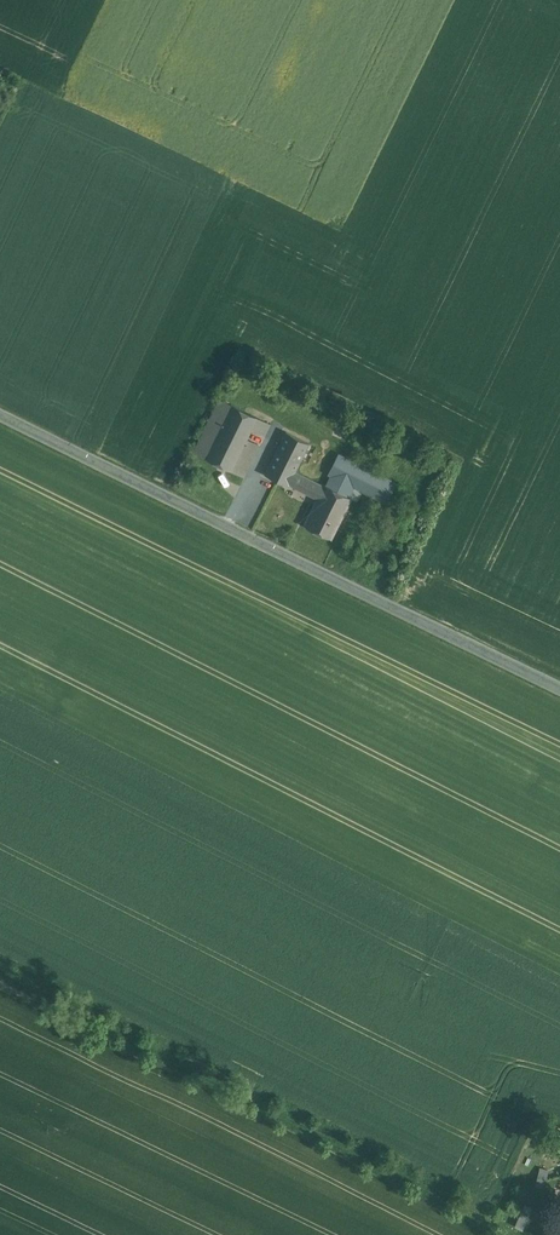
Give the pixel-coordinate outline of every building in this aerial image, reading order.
[(220,399),(194,451),(205,456),(231,404),(220,399)] [(231,404),(205,456),(231,469),(236,459),(251,429),(257,417),(231,404)] [(268,423),(257,417),(251,429),(262,434),(268,423)] [(286,432),(265,473),(288,485),(288,483),(295,471),(309,443),(286,432)] [(395,483),(339,455),(330,474),(353,485),(385,502),(395,483)] [(247,464),(236,459),(231,469),(242,475),(247,464)] [(323,486),(295,471),(288,483),(317,498),(323,486)] [(353,485),(332,475),(327,485),(348,496),(353,485)] [(327,485),(324,484),(317,498),(303,525),(331,539),(352,498),(348,496),(327,485)] [(539,1165),(534,1185),(544,1187),(549,1168),(539,1165)]
